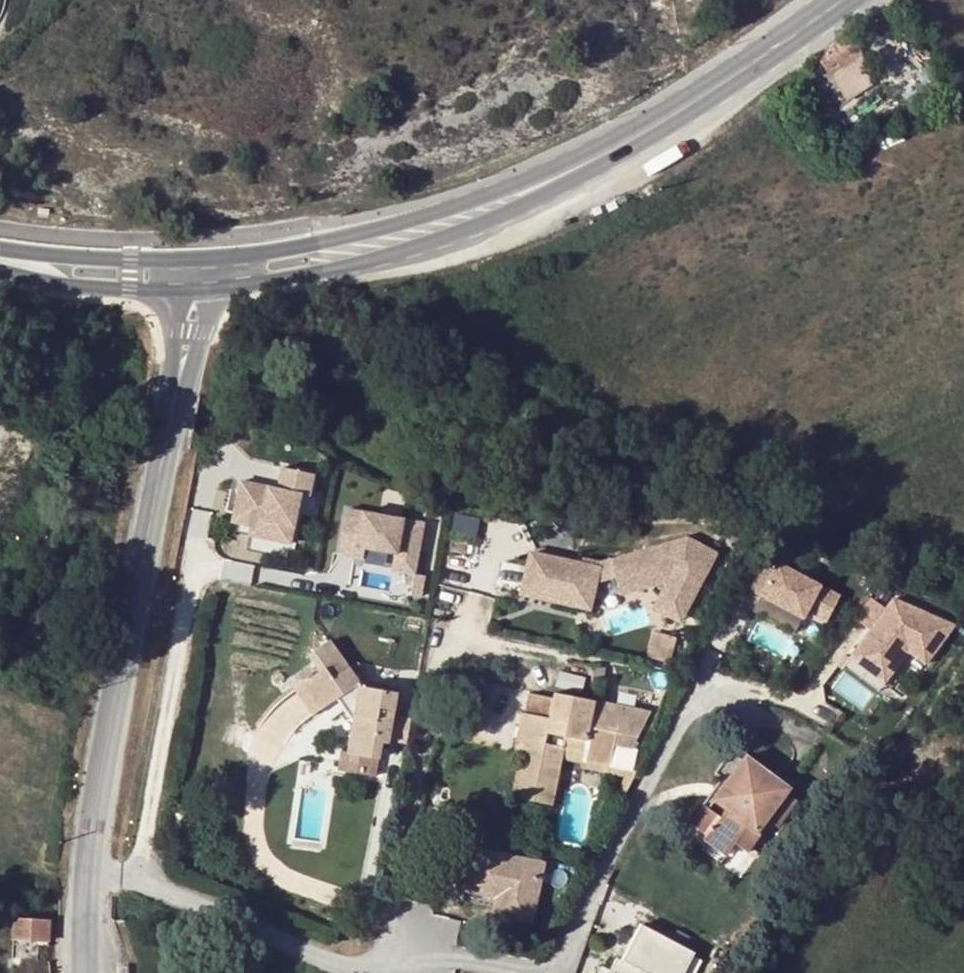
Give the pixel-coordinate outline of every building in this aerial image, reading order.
[(861,51),(858,46),(849,34),(818,57),(820,60),(806,71),(816,85),(830,74),(854,56),(861,51)] [(854,56),(830,74),(839,87),(864,71),(854,56)] [(241,481),(233,514),(260,520),(257,537),(291,544),(301,494),(309,495),(314,474),(282,468),(277,489),(241,481)] [(339,554),(355,557),(357,548),(364,549),(395,554),(417,558),(422,523),(346,510),(339,554)] [(260,520),(233,514),(232,522),(251,526),(249,535),(257,537),(260,520)] [(682,537),(609,557),(615,577),(620,595),(662,584),(651,609),(684,625),(715,552),(682,537)] [(364,549),(357,548),(355,557),(363,558),(364,549)] [(581,561),(528,550),(520,590),(591,605),(596,582),(600,564),(581,561)] [(395,554),(393,571),(414,574),(417,558),(395,554)] [(582,557),(581,561),(600,564),(596,582),(615,577),(609,557),(599,560),(582,557)] [(758,562),(745,588),(760,596),(773,570),(758,562)] [(839,596),(777,563),(773,570),(760,596),(803,618),(807,612),(826,622),(839,596)] [(425,576),(414,574),(410,595),(421,597),(425,576)] [(859,612),(875,625),(892,604),(875,590),(859,612)] [(875,625),(856,649),(890,674),(909,651),(926,664),(956,626),(895,600),(892,604),(875,625)] [(650,654),(674,661),(681,635),(657,629),(650,654)] [(333,677),(347,667),(328,641),(309,655),(320,670),(326,666),(333,677)] [(320,670),(303,683),(320,708),(340,696),(354,715),(351,736),(357,737),(354,753),(368,756),(378,758),(381,741),(388,742),(397,690),(360,684),(347,667),(333,677),(326,666),(320,670)] [(320,708),(303,683),(295,687),(311,714),(320,708)] [(522,711),(518,727),(541,731),(538,741),(523,739),(519,758),(513,792),(532,796),(531,800),(552,804),(561,757),(563,746),(585,750),(583,760),(611,766),(617,730),(588,725),(593,699),(555,692),(550,717),(522,711)] [(541,731),(518,727),(512,756),(519,758),(523,739),(538,741),(541,731)] [(357,737),(351,736),(347,751),(341,750),(337,769),(356,773),(360,754),(354,753),(357,737)] [(563,746),(561,757),(583,760),(585,750),(563,746)] [(715,797),(745,759),(733,749),(716,771),(724,777),(704,802),(709,807),(715,797)] [(368,756),(360,754),(356,773),(364,774),(368,756)] [(749,755),(745,759),(715,797),(728,808),(721,816),(709,807),(704,802),(690,820),(707,833),(704,836),(725,853),(735,840),(747,849),(761,832),(757,828),(762,822),(786,791),(789,786),(749,755)] [(637,770),(611,766),(583,760),(582,766),(625,775),(614,797),(621,799),(637,770)] [(786,791),(762,822),(778,836),(803,804),(786,791)] [(542,864),(474,850),(466,890),(497,896),(496,902),(510,905),(507,916),(530,921),(542,864)] [(510,905),(496,902),(493,913),(507,916),(510,905)] [(48,941),(49,919),(12,917),(11,938),(48,941)] [(640,922),(622,958),(616,955),(609,968),(606,969),(604,972),(680,972),(692,949),(640,922)] [(124,972),(132,972),(132,963),(124,963),(124,972)] [(606,969),(609,968),(601,965),(596,972),(604,972),(606,969)]
